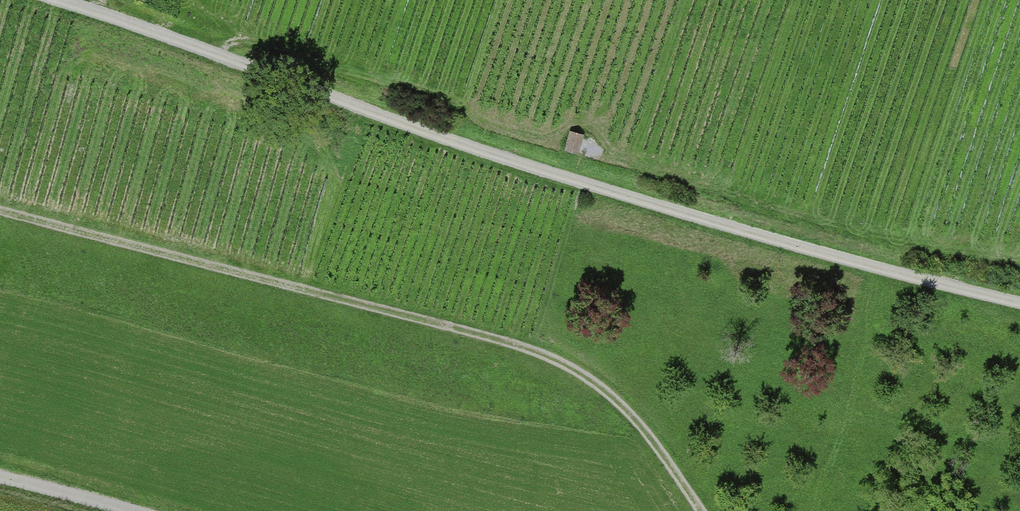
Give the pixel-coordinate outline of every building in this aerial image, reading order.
[(581,136),(571,134),(567,149),(578,151),(581,136)]
